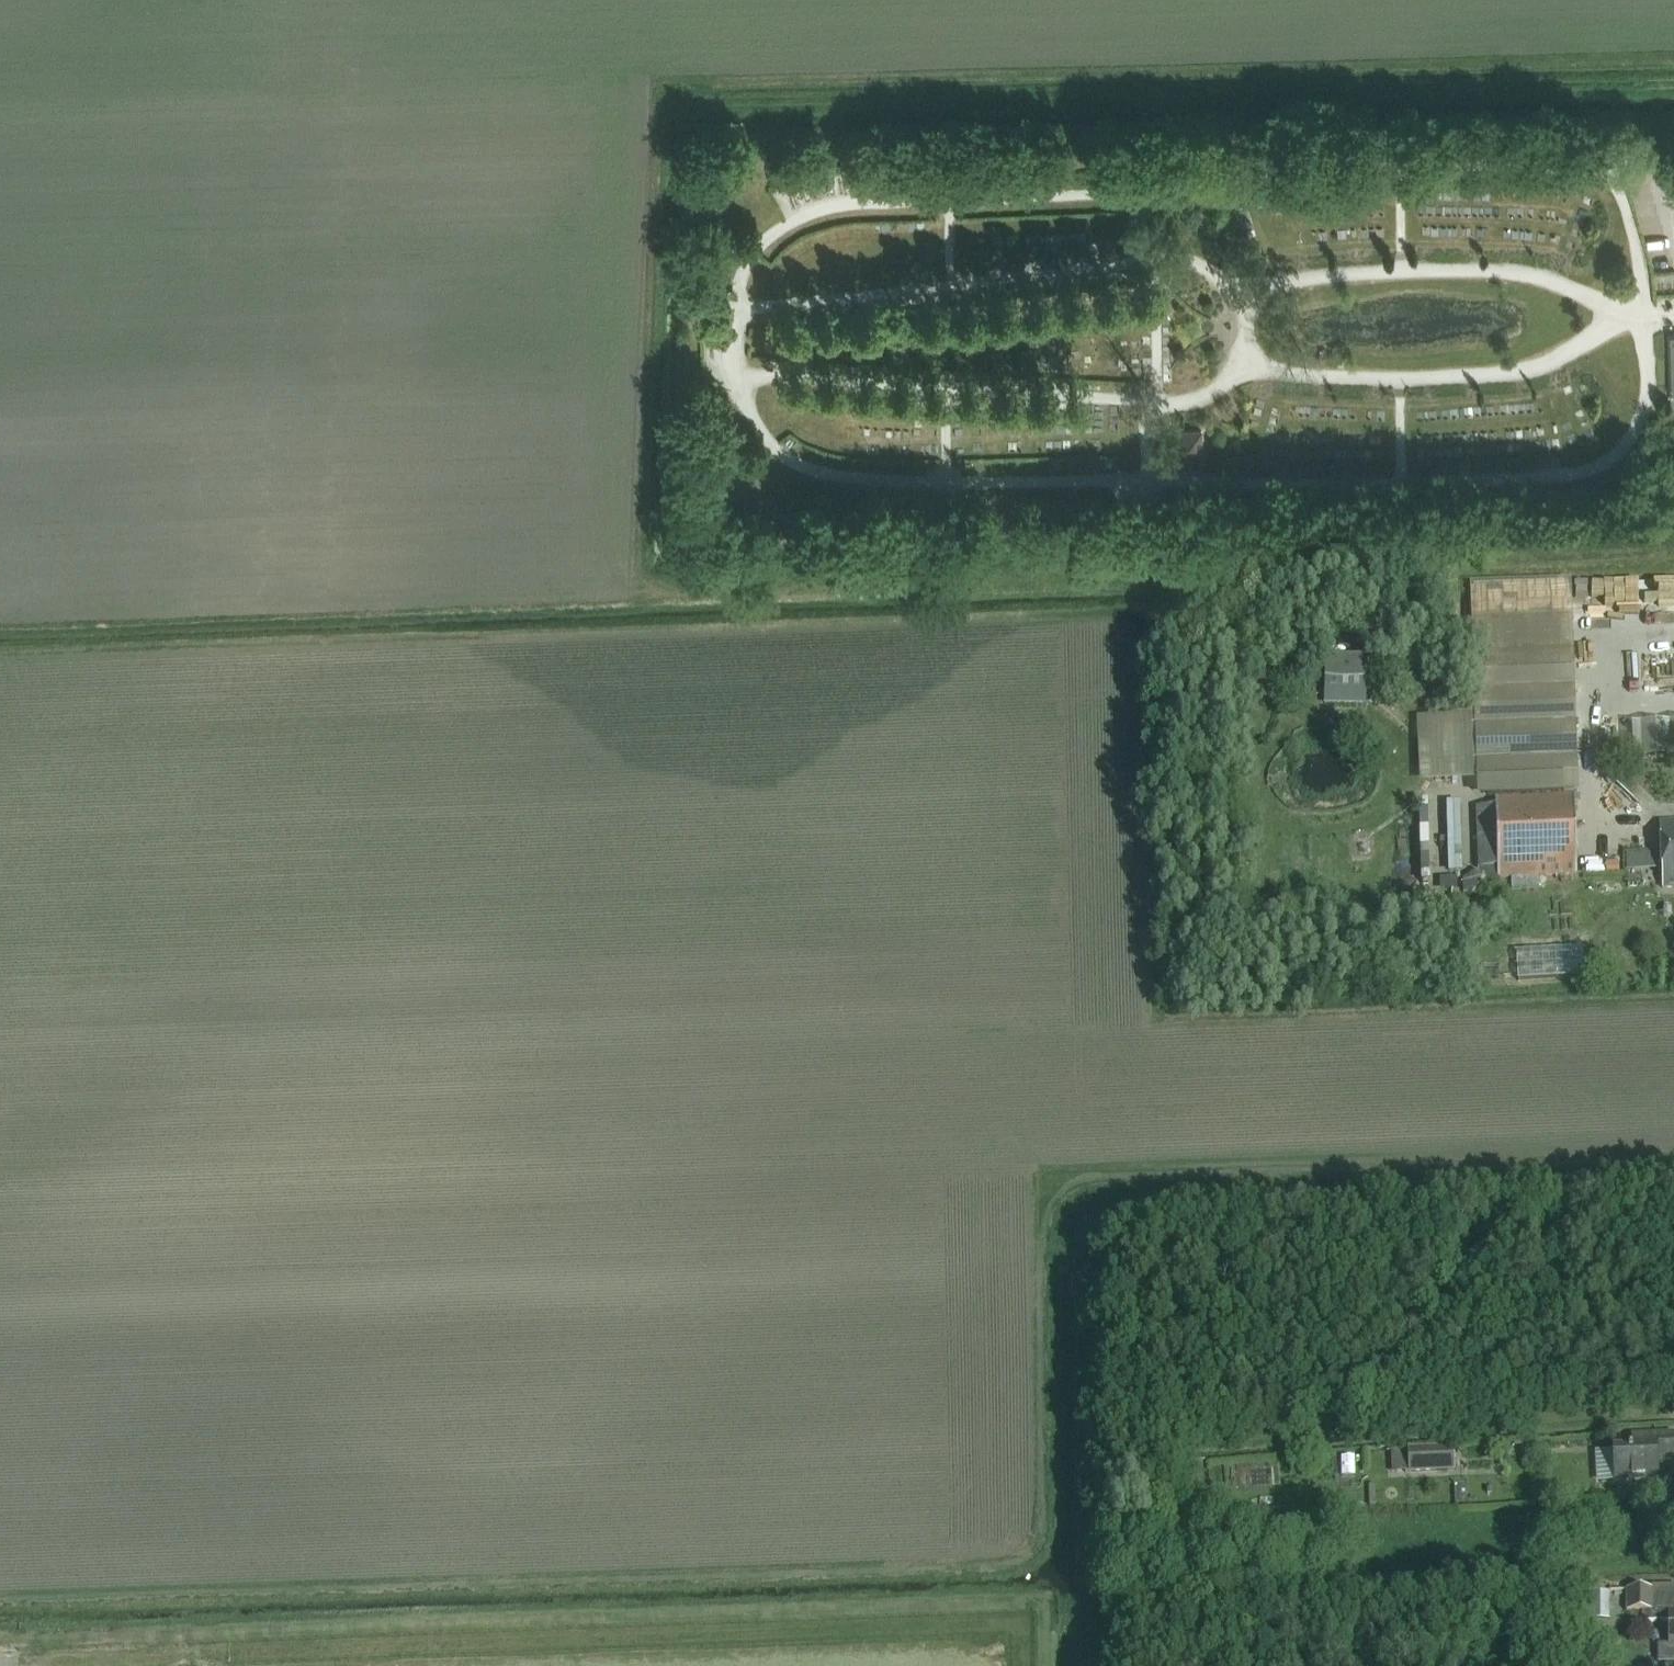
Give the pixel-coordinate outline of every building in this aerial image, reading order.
[(1179,451),(1203,452),(1204,428),(1180,427),(1179,451)] [(1321,661),(1320,695),(1361,697),(1363,663),(1321,661)] [(1519,725),(1571,726),(1572,704),(1550,704),(1551,689),(1570,689),(1571,672),(1517,671),(1516,683),(1505,683),(1505,689),(1520,689),(1519,725)] [(1518,753),(1512,753),(1512,774),(1529,774),(1528,759),(1572,759),(1572,743),(1518,743),(1518,753)] [(1498,879),(1577,876),(1574,796),(1495,800),(1496,807),(1476,808),(1478,869),(1497,868),(1498,879)] [(1447,801),(1451,871),(1465,870),(1461,800),(1447,801)] [(1418,873),(1426,874),(1428,803),(1419,803),(1418,873)] [(1660,823),(1662,889),(1673,888),(1673,822),(1660,823)] [(1464,893),(1498,892),(1497,869),(1478,870),(1463,880),(1464,893)] [(1441,893),(1458,892),(1458,879),(1440,880),(1441,893)] [(1221,1002),(1221,991),(1208,991),(1208,1002),(1221,1002)] [(1612,1450),(1614,1482),(1658,1479),(1657,1461),(1673,1460),(1673,1433),(1631,1436),(1632,1449),(1612,1450)] [(1409,1474),(1455,1472),(1454,1447),(1408,1449),(1409,1474)] [(1627,1612),(1642,1612),(1642,1622),(1668,1622),(1668,1646),(1659,1646),(1659,1663),(1673,1663),(1673,1610),(1652,1610),(1652,1590),(1626,1590),(1627,1612)] [(1588,1592),(1589,1620),(1609,1620),(1609,1591),(1588,1592)]
